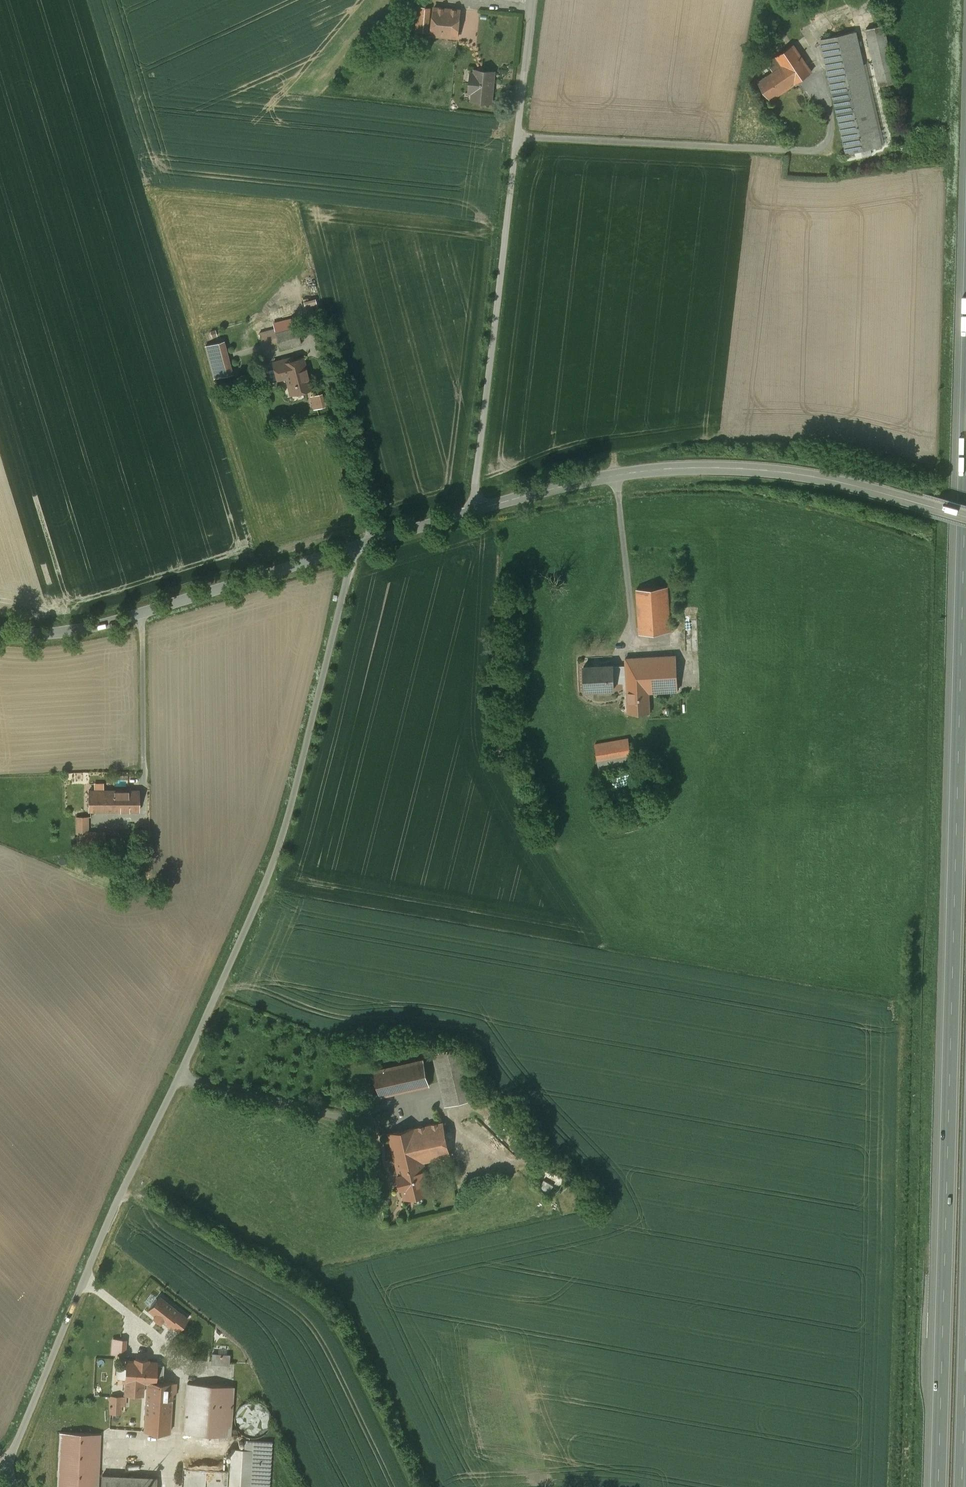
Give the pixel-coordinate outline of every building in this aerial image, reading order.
[(435,8),(417,6),(414,31),(423,32),(432,33),(435,8)] [(477,12),(435,8),(432,33),(432,35),(456,37),(456,30),(469,31),(469,23),(476,24),(477,12)] [(469,23),(469,31),(456,30),(456,37),(454,51),(456,51),(473,52),(476,24),(469,23)] [(884,25),(866,29),(879,86),(897,82),(884,25)] [(856,31),(821,39),(847,154),(882,146),(856,31)] [(812,72),(793,44),(776,56),(783,65),(795,83),(812,72)] [(783,65),(758,82),(760,84),(770,99),(795,83),(783,65)] [(495,72),(475,70),(474,73),(471,73),(469,92),(473,93),(472,101),(492,103),(495,72)] [(275,333),(277,341),(280,350),(301,344),(297,327),(275,333)] [(274,329),(259,333),(263,345),(277,341),(275,333),(274,329)] [(234,373),(224,340),(206,345),(215,378),(234,373)] [(286,377),(290,393),(311,388),(303,358),(293,360),(292,357),(273,362),(277,379),(286,377)] [(667,587),(637,589),(640,634),(670,632),(667,587)] [(676,656),(625,659),(626,665),(627,683),(628,713),(650,712),(649,692),(678,691),(676,656)] [(626,665),(614,666),(615,683),(627,683),(626,665)] [(593,667),(584,667),(585,690),(615,689),(615,683),(614,666),(601,666),(593,666),(593,667)] [(629,739),(595,745),(599,773),(634,767),(633,762),(638,762),(635,747),(630,748),(629,739)] [(89,810),(106,810),(106,790),(89,790),(89,810)] [(139,790),(106,790),(106,810),(139,810),(139,790)] [(106,846),(106,832),(88,832),(88,816),(77,816),(77,846),(82,846),(106,846)] [(464,1046),(433,1053),(445,1105),(475,1098),(464,1046)] [(424,1059),(375,1070),(381,1096),(430,1085),(424,1059)] [(443,1121),(390,1133),(396,1158),(409,1154),(411,1163),(423,1160),(424,1162),(451,1155),(443,1121)] [(424,1162),(423,1160),(411,1163),(409,1154),(396,1158),(400,1175),(398,1175),(401,1188),(403,1187),(405,1198),(431,1192),(424,1162)] [(538,1176),(538,1180),(538,1183),(540,1186),(542,1188),(545,1190),(548,1191),(551,1191),(554,1190),(557,1189),(560,1186),(561,1184),(562,1181),(563,1177),(562,1174),(560,1171),(558,1169),(555,1167),(552,1166),(549,1166),(546,1167),(543,1168),(541,1170),(539,1173),(538,1176)] [(159,1296),(149,1309),(156,1315),(154,1317),(160,1322),(162,1320),(169,1325),(170,1323),(179,1312),(159,1296)] [(179,1312),(170,1323),(179,1330),(188,1318),(179,1312)] [(135,1360),(127,1360),(125,1380),(127,1380),(126,1392),(143,1394),(143,1381),(148,1381),(156,1382),(156,1381),(156,1375),(163,1376),(164,1364),(157,1363),(157,1362),(148,1361),(149,1358),(135,1358),(135,1360)] [(156,1382),(148,1381),(144,1430),(170,1432),(172,1397),(175,1397),(176,1382),(156,1381),(156,1382)] [(233,1386),(187,1383),(184,1433),(230,1436),(233,1386)] [(114,1395),(111,1395),(110,1412),(121,1413),(122,1396),(114,1395)] [(235,1417),(235,1420),(236,1424),(237,1427),(239,1430),(241,1432),(244,1434),(247,1436),(250,1437),(253,1437),(257,1437),(260,1436),(263,1434),(266,1432),(268,1430),(270,1427),(271,1424),(272,1421),(272,1417),(271,1414),(270,1411),(268,1408),(266,1405),(263,1403),(260,1402),(257,1401),(253,1401),(250,1401),(247,1402),(244,1403),(241,1405),(239,1408),(237,1411),(236,1414),(235,1417)] [(101,1433),(60,1432),(58,1486),(98,1486),(101,1433)] [(232,1448),(230,1486),(269,1486),(272,1441),(246,1439),(245,1449),(232,1448)] [(102,1475),(102,1486),(157,1486),(157,1477),(102,1475)]
